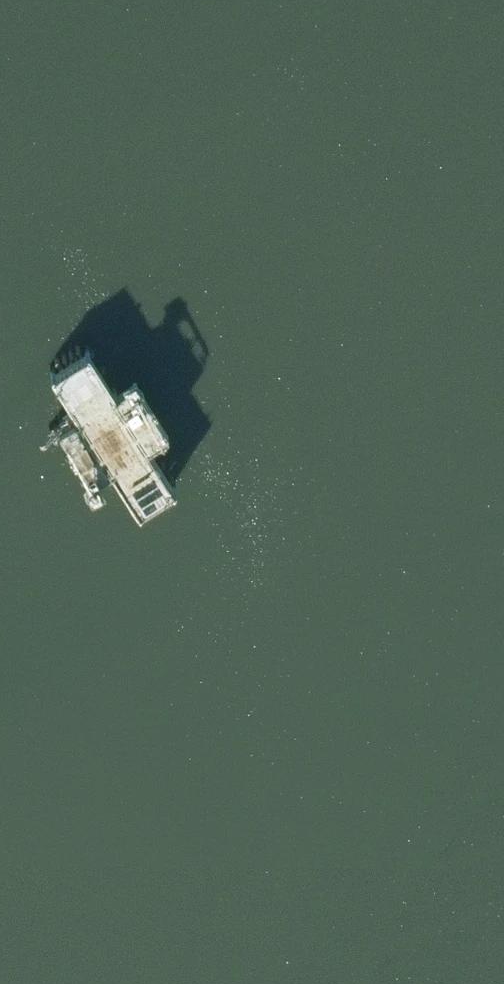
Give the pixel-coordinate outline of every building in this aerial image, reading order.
[(77,413),(55,426),(86,479),(111,465),(133,504),(177,479),(154,440),(173,430),(140,374),(116,388),(93,347),(52,370),(77,413)]
